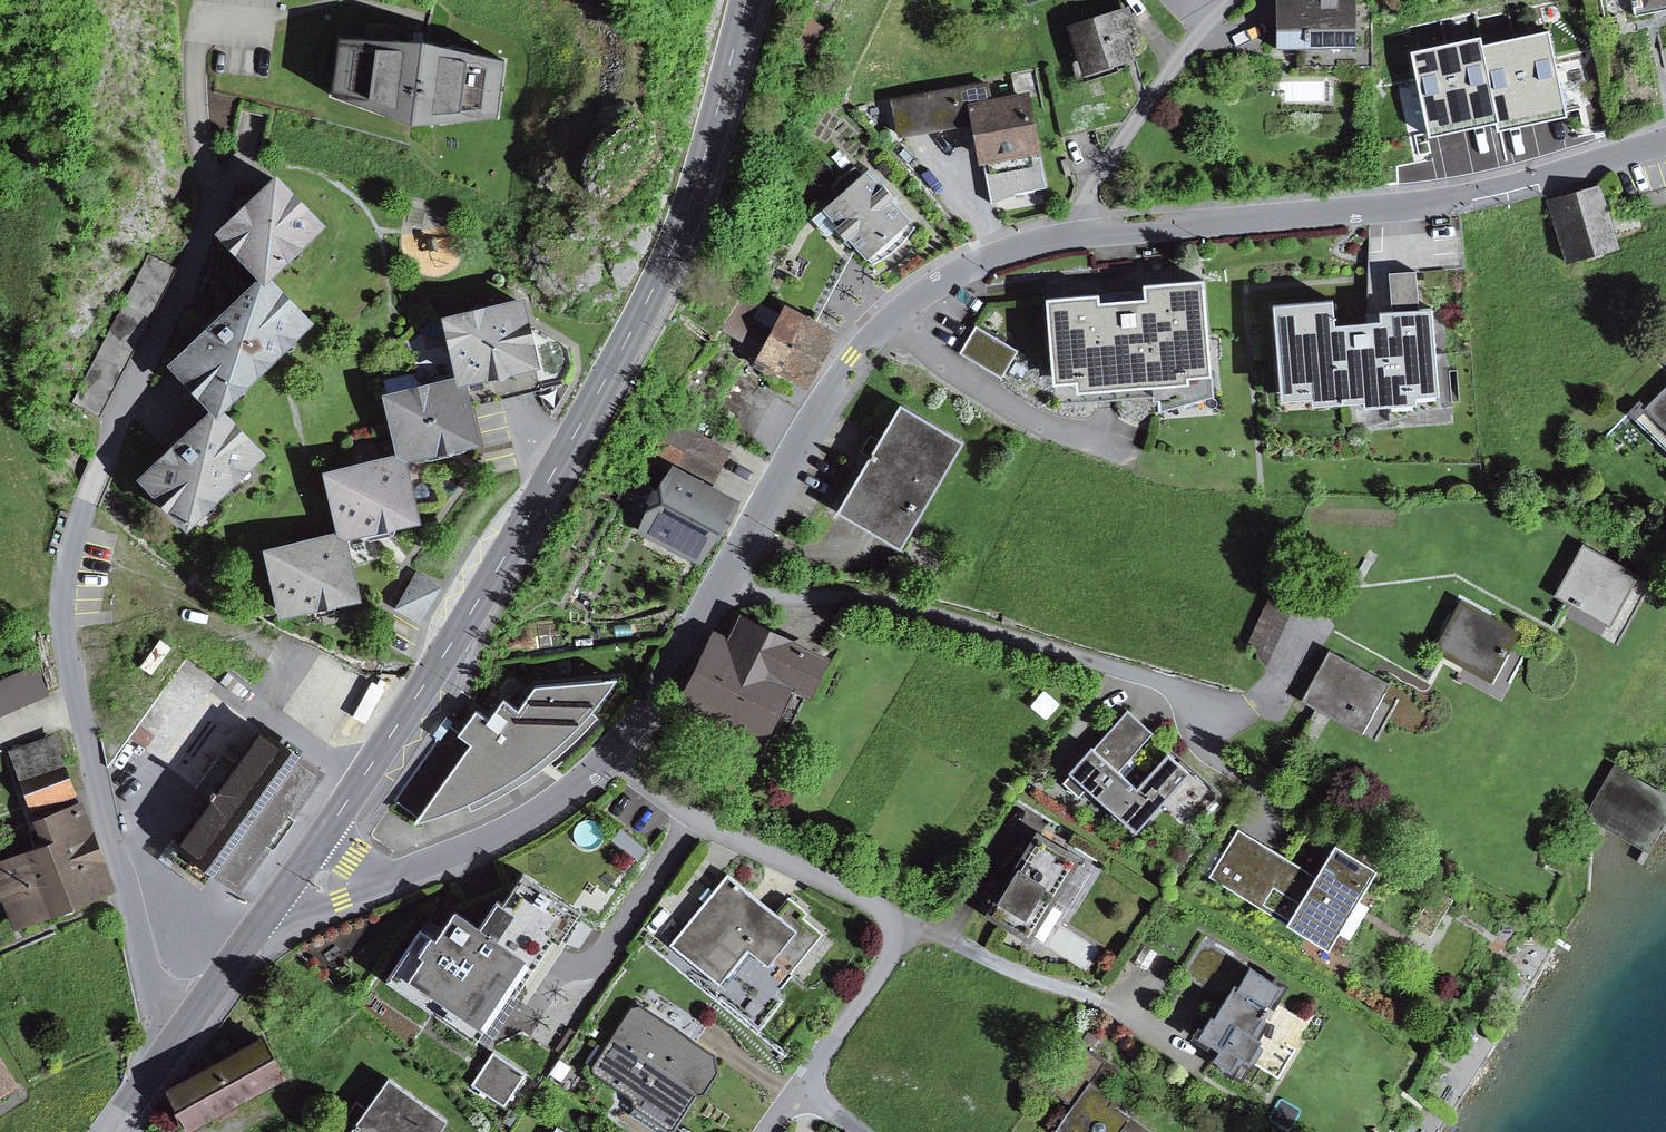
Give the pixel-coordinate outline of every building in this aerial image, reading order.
[(1277,41),(1357,40),(1357,0),(1277,0),(1277,41)] [(1635,14),(1655,10),(1665,8),(1665,0),(1632,0),(1635,14)] [(1129,3),(1068,21),(1083,69),(1135,54),(1129,36),(1138,34),(1129,3)] [(425,28),(340,29),(335,83),(413,109),(498,103),(505,49),(425,28)] [(988,78),(891,96),(898,133),(971,120),(967,97),(991,93),(988,78)] [(1029,86),(991,93),(967,97),(971,120),(978,160),(984,159),(1035,149),(1041,148),(1029,86)] [(1035,149),(984,159),(992,200),(1014,193),(1014,191),(1046,186),(1040,156),(1036,156),(1035,149)] [(278,165),(219,220),(265,268),(324,213),(278,165)] [(867,165),(821,205),(837,221),(835,224),(846,235),(848,233),(857,244),(872,262),(889,252),(899,244),(910,233),(914,222),(897,202),(901,199),(886,182),(888,180),(867,165)] [(1600,182),(1547,199),(1566,257),(1619,240),(1600,182)] [(101,415),(176,266),(148,252),(74,401),(101,415)] [(1332,294),(1274,298),(1282,393),(1313,390),(1313,398),(1364,394),(1365,400),(1418,395),(1417,386),(1441,384),(1434,298),(1420,299),(1417,265),(1388,267),(1391,304),(1381,304),(1382,314),(1334,318),(1332,294)] [(265,268),(171,353),(217,402),(310,314),(265,268)] [(1100,285),(1047,290),(1053,375),(1058,404),(1107,400),(1122,399),(1152,395),(1152,401),(1159,400),(1159,411),(1213,393),(1212,365),(1204,271),(1142,276),(1144,289),(1101,293),(1100,285)] [(783,297),(754,283),(722,327),(737,335),(732,346),(755,355),(753,361),(763,365),(761,368),(793,384),(797,374),(808,378),(838,323),(819,314),(783,297)] [(523,292),(446,309),(461,371),(469,407),(545,389),(523,292)] [(1018,349),(976,324),(960,350),(1002,375),(1018,349)] [(1016,361),(1010,372),(1021,378),(1027,367),(1016,361)] [(461,371),(424,379),(439,444),(476,436),(469,407),(461,371)] [(439,444),(424,379),(385,387),(399,454),(439,444)] [(1633,418),(1665,448),(1665,382),(1633,418)] [(963,434),(900,398),(838,504),(901,540),(963,434)] [(217,402),(144,472),(189,519),(262,449),(217,402)] [(730,449),(695,431),(697,426),(673,413),(654,451),(675,462),(712,482),(730,449)] [(399,454),(328,469),(342,531),(413,516),(399,454)] [(712,482),(675,462),(663,486),(635,471),(619,502),(624,504),(622,508),(640,517),(636,526),(702,559),(735,494),(712,482)] [(342,531),(267,547),(280,607),(356,590),(342,531)] [(1638,572),(1585,543),(1557,593),(1610,622),(1638,572)] [(442,584),(417,569),(396,605),(421,620),(442,584)] [(1273,586),(1247,640),(1266,664),(1293,608),(1273,586)] [(1521,630),(1461,598),(1434,648),(1493,680),(1521,630)] [(832,650),(737,606),(725,631),(714,625),(670,718),(756,758),(791,682),(812,692),(832,650)] [(99,727),(110,764),(187,655),(163,637),(99,727)] [(1390,680),(1329,648),(1303,698),(1363,730),(1390,680)] [(0,679),(0,713),(48,693),(36,664),(0,679)] [(472,738),(419,813),(467,796),(471,806),(497,793),(528,775),(556,754),(577,735),(599,712),(591,706),(601,693),(616,670),(535,678),(519,702),(503,691),(489,711),(475,703),(458,728),(472,738)] [(370,678),(352,714),(366,721),(386,681),(380,678),(378,682),(370,678)] [(1155,730),(1129,707),(1094,746),(1090,743),(1068,768),(1071,771),(1063,780),(1078,793),(1086,783),(1137,827),(1189,768),(1168,750),(1138,783),(1121,768),(1155,730)] [(445,714),(433,733),(440,737),(452,718),(445,714)] [(327,764),(260,716),(161,854),(200,881),(213,864),(241,884),(327,764)] [(53,731),(9,748),(32,810),(77,793),(53,731)] [(1613,766),(1587,809),(1645,844),(1665,811),(1665,798),(1613,766)] [(0,861),(0,896),(12,927),(120,885),(85,795),(34,814),(45,844),(0,861)] [(1103,867),(1037,826),(985,911),(1029,938),(1055,897),(1076,910),(1103,867)] [(1314,872),(1240,826),(1211,873),(1329,945),(1379,864),(1335,838),(1314,872)] [(620,827),(611,838),(637,858),(646,847),(620,827)] [(455,902),(436,930),(430,926),(428,928),(419,922),(384,975),(479,1037),(509,993),(526,1004),(582,921),(572,914),(579,904),(524,868),(504,898),(498,893),(481,919),(455,902)] [(727,871),(670,942),(719,982),(747,947),(768,963),(771,960),(789,974),(823,931),(804,916),(808,911),(788,894),(776,910),(727,871)] [(1436,927),(1453,898),(1437,889),(1420,918),(1436,927)] [(1281,983),(1206,938),(1186,970),(1228,995),(1216,1015),(1212,1012),(1204,1025),(1198,1022),(1191,1034),(1208,1044),(1211,1039),(1219,1043),(1212,1055),(1222,1061),(1219,1066),(1244,1082),(1266,1045),(1260,1041),(1273,1019),(1267,1015),(1274,1003),(1271,1000),(1281,983)] [(631,1006),(612,1034),(697,1089),(705,1089),(718,1069),(715,1050),(639,1004),(631,1006)] [(265,1032),(166,1084),(188,1124),(286,1072),(265,1032)] [(697,1089),(612,1034),(593,1064),(594,1072),(632,1095),(634,1105),(667,1126),(674,1125),(697,1089)] [(1078,1037),(1044,1086),(1070,1104),(1055,1127),(1063,1131),(1152,1131),(1114,1106),(1119,1099),(1106,1090),(1121,1067),(1078,1037)] [(18,1079),(0,1048),(0,1089),(18,1079)] [(526,1071),(494,1051),(474,1082),(506,1103),(526,1071)] [(388,1074),(346,1131),(434,1131),(446,1116),(388,1074)] [(510,1108),(503,1121),(511,1125),(518,1112),(510,1108)]
